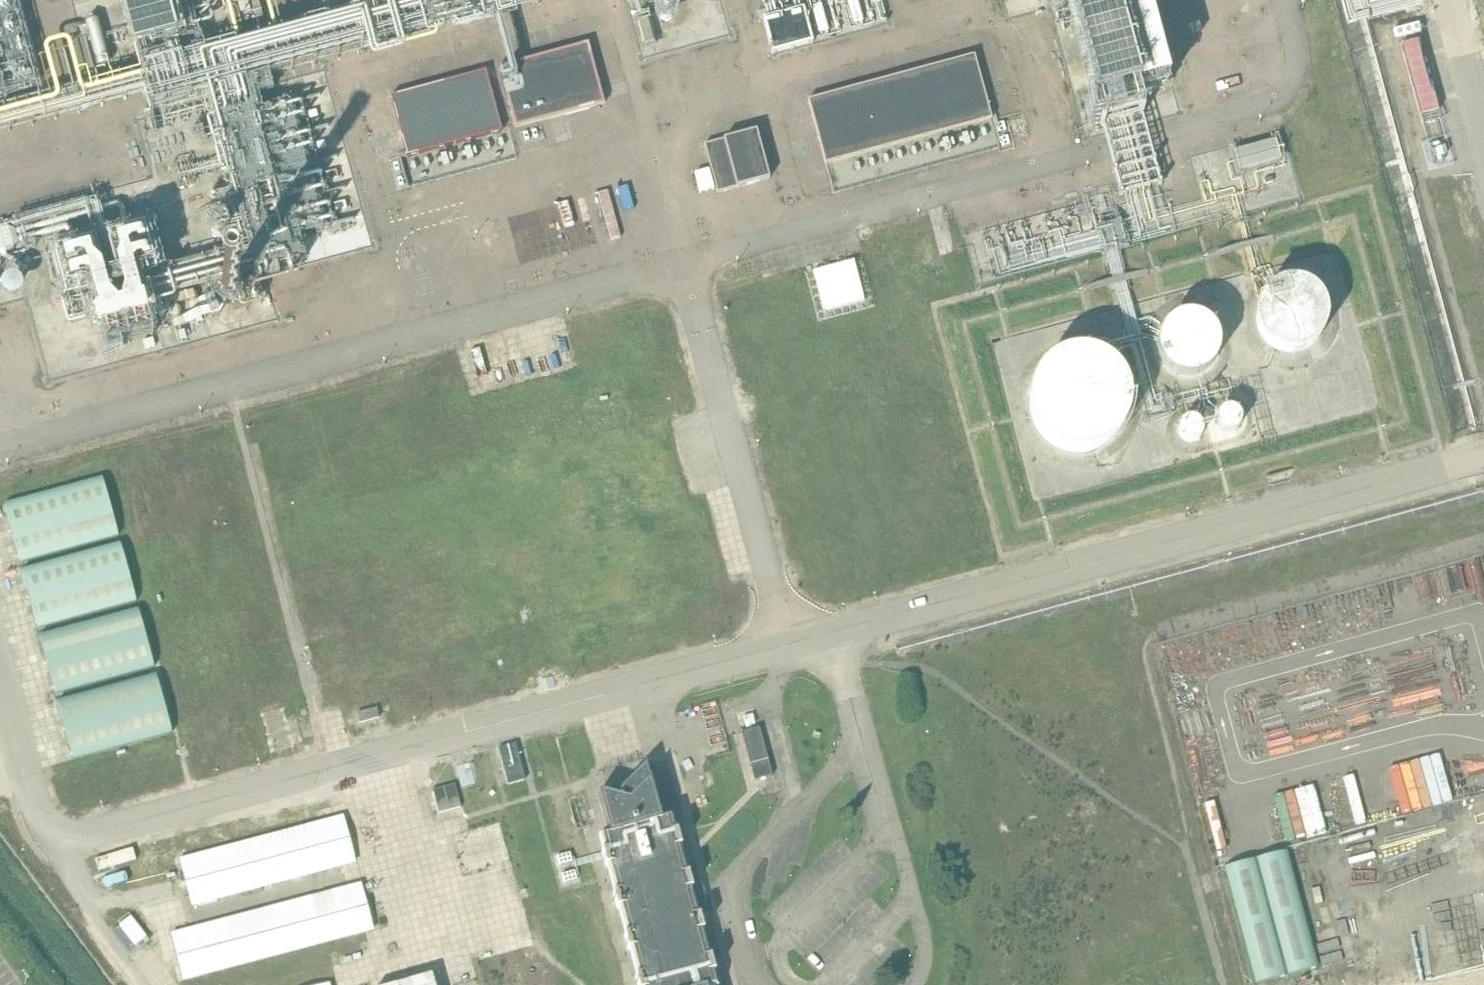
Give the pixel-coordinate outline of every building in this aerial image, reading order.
[(820,19),(829,17),(825,0),(816,0),(820,19)] [(863,0),(853,0),(855,10),(865,8),(863,0)] [(1091,125),(1143,112),(1137,91),(1167,83),(1146,0),(1059,0),(1091,125)] [(763,21),(773,54),(814,43),(804,10),(763,21)] [(515,128),(605,103),(589,43),(499,67),(515,128)] [(827,163),(992,117),(975,55),(809,100),(827,163)] [(408,156),(502,130),(486,71),(391,96),(408,156)] [(1274,126),(1235,130),(1237,152),(1277,148),(1274,126)] [(717,194),(769,180),(756,133),(705,146),(717,194)] [(566,208),(573,205),(566,186),(559,188),(566,208)] [(75,252),(73,235),(78,235),(77,224),(54,226),(57,254),(75,252)] [(0,260),(0,274),(4,280),(20,270),(10,253),(0,260)] [(1259,324),(1263,335),(1272,343),(1284,348),(1296,349),(1308,345),(1317,337),(1323,327),(1325,315),(1323,303),(1317,293),(1308,286),(1297,282),(1286,282),(1275,286),(1266,293),(1260,302),(1257,313),(1259,324)] [(179,296),(182,307),(206,301),(203,290),(179,296)] [(1160,338),(1159,349),(1162,359),(1169,367),(1177,373),(1187,375),(1198,374),(1207,370),(1214,362),(1218,353),(1219,343),(1216,333),(1211,325),(1203,319),(1193,316),(1182,316),(1172,321),(1164,328),(1160,338)] [(1075,451),(1090,451),(1103,446),(1114,439),(1123,429),(1129,417),(1131,403),(1130,390),(1125,377),(1118,366),(1106,357),(1092,351),(1077,350),(1063,353),(1050,361),(1039,371),(1032,384),(1030,399),(1031,414),(1037,428),(1047,440),(1060,448),(1075,451)] [(1176,397),(1177,418),(1196,417),(1194,396),(1176,397)] [(1220,418),(1221,425),(1225,429),(1230,431),(1236,430),(1241,427),(1243,421),(1243,416),(1239,411),(1234,408),(1228,409),(1223,412),(1220,418)] [(1181,428),(1182,434),(1186,439),(1191,441),(1197,440),(1202,437),(1204,431),(1204,425),(1200,420),(1195,418),(1188,418),(1183,422),(1181,428)] [(47,673),(149,654),(137,590),(132,591),(119,526),(114,527),(103,470),(6,489),(17,549),(23,548),(47,673)] [(56,684),(66,735),(166,716),(156,666),(56,684)] [(360,723),(381,717),(378,708),(357,713),(360,723)] [(756,780),(773,775),(760,728),(743,732),(756,780)] [(508,785),(525,780),(516,744),(498,749),(508,785)] [(646,764),(614,796),(599,792),(610,833),(598,837),(638,984),(719,984),(700,915),(705,914),(697,886),(692,887),(673,816),(661,819),(650,778),(646,764)] [(1353,772),(1307,784),(1321,837),(1367,825),(1353,772)] [(455,784),(433,790),(439,813),(461,807),(455,784)] [(1295,787),(1262,795),(1275,849),(1308,840),(1295,787)] [(262,885),(269,908),(296,900),(289,877),(262,885)] [(220,961),(248,958),(244,923),(216,927),(220,961)] [(275,946),(297,942),(296,934),(274,938),(275,946)] [(500,984),(561,984),(551,941),(493,954),(500,984)] [(395,984),(435,984),(432,974),(395,984)]
